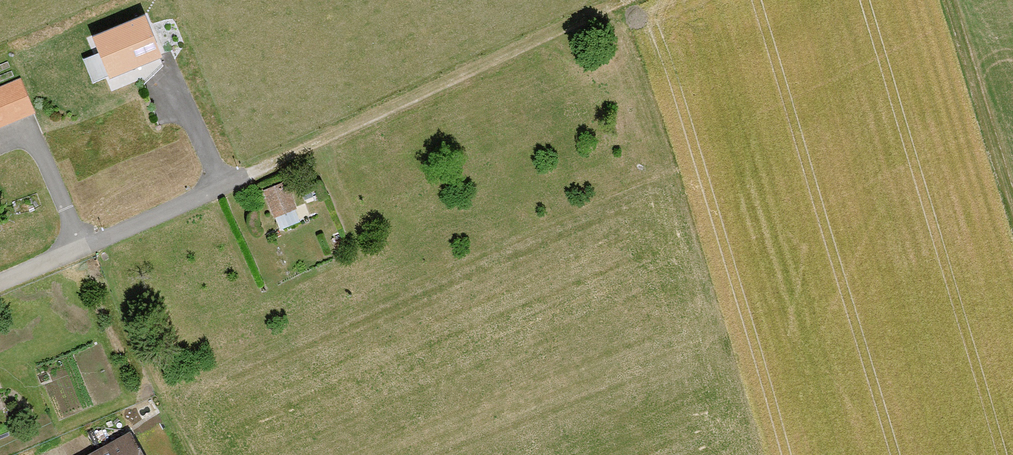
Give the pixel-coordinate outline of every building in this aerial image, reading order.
[(102,49),(84,56),(94,79),(159,51),(143,13),(95,34),(102,49)] [(0,85),(0,117),(32,104),(20,77),(0,85)] [(287,184),(266,193),(277,220),(298,211),(287,184)] [(99,454),(143,454),(132,435),(99,454)]
